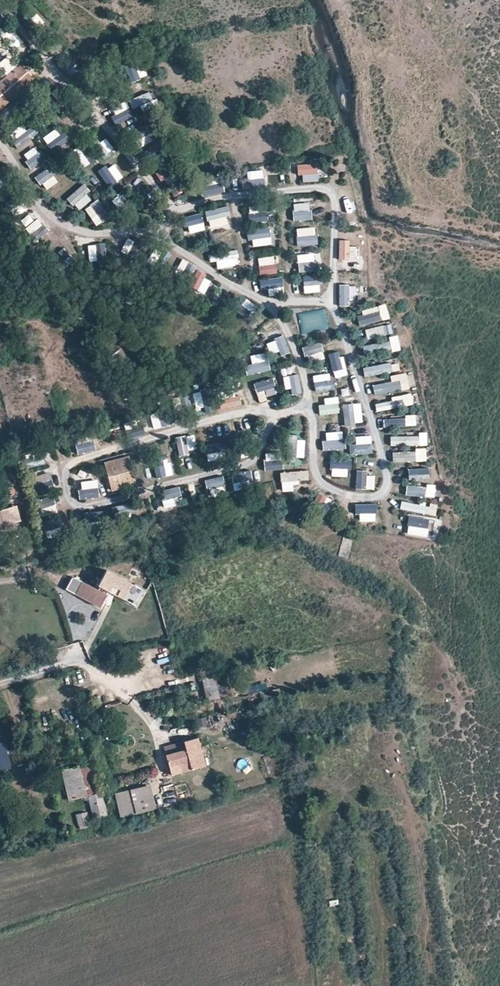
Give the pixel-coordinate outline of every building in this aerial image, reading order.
[(15,50),(25,43),(10,24),(1,31),(15,50)] [(126,65),(133,82),(146,77),(139,60),(126,65)] [(34,81),(32,78),(23,67),(20,64),(0,82),(0,111),(34,81)] [(153,90),(130,101),(138,116),(160,106),(153,90)] [(143,126),(136,131),(145,145),(152,140),(143,126)] [(109,153),(115,149),(107,138),(101,142),(109,153)] [(80,146),(72,151),(83,169),(91,164),(80,146)] [(23,163),(36,170),(45,154),(33,147),(23,163)] [(301,183),(319,182),(318,164),(300,165),(301,183)] [(156,174),(163,182),(172,174),(166,166),(156,174)] [(37,176),(45,191),(60,183),(52,167),(37,176)] [(265,170),(245,171),(246,191),(267,189),(265,170)] [(225,194),(224,183),(203,187),(205,197),(225,194)] [(95,198),(83,185),(68,198),(80,211),(95,198)] [(113,200),(118,209),(126,204),(121,195),(113,200)] [(98,227),(111,218),(100,200),(86,209),(98,227)] [(295,221),(312,220),(311,202),(294,203),(295,221)] [(249,205),(250,223),(268,222),(267,204),(249,205)] [(230,207),(207,210),(210,230),(233,226),(230,207)] [(185,219),(189,236),(206,232),(202,215),(185,219)] [(297,228),(298,247),(318,245),(317,227),(297,228)] [(250,229),(251,246),(272,245),(271,228),(250,229)] [(118,237),(115,248),(131,253),(135,242),(118,237)] [(350,260),(350,240),(340,240),(339,260),(350,260)] [(90,262),(99,261),(97,244),(89,245),(90,262)] [(107,259),(106,244),(97,245),(99,260),(107,259)] [(351,247),(351,259),(360,258),(359,247),(351,247)] [(239,251),(210,252),(211,267),(240,266),(239,251)] [(300,272),(316,271),(314,254),(299,255),(300,272)] [(261,275),(278,274),(277,257),(260,258),(261,275)] [(197,272),(190,287),(206,294),(213,279),(197,272)] [(286,283),(267,285),(268,296),(287,294),(286,283)] [(340,285),(339,307),(350,307),(351,296),(357,296),(357,286),(340,285)] [(252,311),(256,305),(246,299),(243,306),(252,311)] [(387,322),(386,307),(364,309),(365,316),(359,316),(359,324),(387,322)] [(302,334),(328,331),(326,310),(300,313),(302,334)] [(391,334),(389,324),(366,330),(368,340),(391,334)] [(399,335),(390,337),(394,352),(403,350),(399,335)] [(286,336),(267,342),(272,357),(290,352),(286,336)] [(366,356),(392,350),(390,340),(364,346),(366,356)] [(322,342),(303,347),(306,360),(325,355),(322,342)] [(111,356),(116,362),(125,355),(120,349),(111,356)] [(329,355),(337,379),(349,375),(340,351),(329,355)] [(247,367),(248,374),(271,371),(268,353),(251,355),(253,366),(247,367)] [(398,360),(363,367),(366,378),(400,370),(398,360)] [(125,373),(129,369),(125,362),(120,365),(125,373)] [(316,392),(335,389),(333,373),(314,375),(316,392)] [(407,373),(391,377),(392,381),(373,386),(375,396),(411,387),(407,373)] [(299,375),(286,378),(290,397),(304,393),(299,375)] [(259,400),(277,397),(274,379),(255,382),(259,400)] [(211,388),(194,393),(198,408),(205,407),(207,413),(216,411),(211,388)] [(242,407),(241,390),(220,391),(221,408),(242,407)] [(376,401),(377,411),(415,406),(414,396),(376,401)] [(327,405),(320,405),(321,415),(340,414),(339,397),(326,398),(327,405)] [(344,407),(347,427),(365,424),(362,404),(344,407)] [(172,423),(167,409),(151,415),(156,430),(172,423)] [(406,418),(384,420),(385,429),(407,427),(406,418)] [(128,438),(146,436),(145,429),(133,430),(132,423),(126,424),(128,438)] [(324,451),(346,450),(345,432),(327,432),(328,442),(323,442),(324,451)] [(97,450),(91,435),(75,441),(81,456),(97,450)] [(180,455),(198,452),(195,435),(177,437),(180,455)] [(391,435),(391,446),(428,446),(428,435),(391,435)] [(356,436),(357,444),(350,445),(351,455),(374,454),(373,436),(356,436)] [(306,457),(306,438),(289,437),(289,457),(306,457)] [(427,450),(393,452),(394,463),(428,461),(427,450)] [(283,452),(265,453),(266,471),(283,470),(283,452)] [(111,490),(135,484),(128,457),(105,464),(111,490)] [(158,479),(174,475),(170,458),(154,461),(158,479)] [(236,492),(254,487),(250,470),(231,475),(236,492)] [(283,492),(298,491),(297,481),(310,480),(310,471),(282,472),(283,492)] [(375,490),(376,474),(357,473),(356,489),(375,490)] [(224,476),(207,480),(211,497),(228,493),(224,476)] [(99,481),(80,482),(81,500),(100,499),(99,481)] [(14,492),(12,482),(4,484),(6,494),(14,492)] [(407,485),(407,496),(435,497),(436,486),(407,485)] [(166,509),(185,504),(181,486),(162,491),(166,509)] [(322,506),(326,496),(319,493),(315,503),(322,506)] [(401,509),(436,517),(438,507),(403,499),(401,509)] [(135,512),(133,503),(118,506),(120,515),(135,512)] [(3,525),(13,522),(9,507),(0,509),(0,511),(3,525)] [(410,516),(407,535),(429,538),(432,520),(410,516)] [(348,559),(355,537),(345,534),(338,556),(348,559)] [(82,582),(75,595),(99,608),(108,591),(126,601),(135,586),(106,571),(98,586),(100,587),(98,590),(82,582)] [(67,591),(75,595),(82,582),(72,581),(68,590),(67,591)] [(207,703),(218,701),(213,676),(202,678),(207,703)] [(207,717),(197,720),(199,728),(209,725),(207,717)] [(189,762),(192,770),(205,766),(197,738),(184,742),(186,750),(166,756),(169,768),(180,765),(189,762)] [(9,768),(3,742),(0,743),(0,771),(9,768)] [(164,748),(166,756),(186,750),(184,742),(164,748)] [(240,760),(239,767),(248,769),(249,761),(240,760)] [(182,773),(192,770),(189,762),(180,765),(182,773)] [(91,763),(78,767),(62,771),(70,801),(86,797),(89,796),(95,820),(107,818),(101,793),(99,793),(91,763)] [(131,790),(137,812),(138,814),(152,810),(145,786),(131,790)] [(137,812),(131,790),(120,793),(126,815),(137,812)] [(80,825),(89,823),(86,812),(77,814),(80,825)]
